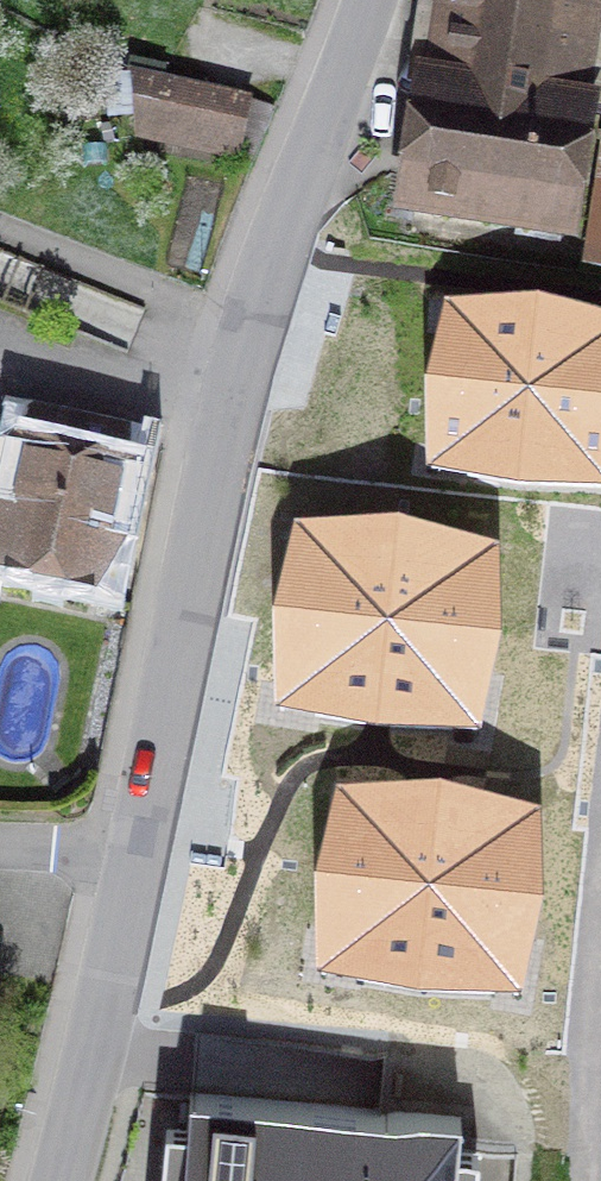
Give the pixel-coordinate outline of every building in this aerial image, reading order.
[(600,39),(600,0),(435,0),(407,212),(575,235),(600,39)] [(126,138),(257,166),(270,104),(139,76),(126,138)] [(446,296),(425,374),(426,465),(521,485),(600,484),(600,310),(540,291),(446,296)] [(117,608),(148,469),(23,441),(11,496),(0,493),(0,582),(117,608)] [(400,513),(295,520),(273,606),(275,705),(377,726),(481,727),(502,630),(501,543),(400,513)] [(443,778),(338,785),(313,871),(317,970),(422,991),(522,992),(544,894),(543,807),(443,778)] [(461,1133),(184,1109),(178,1180),(457,1180),(461,1133)]
